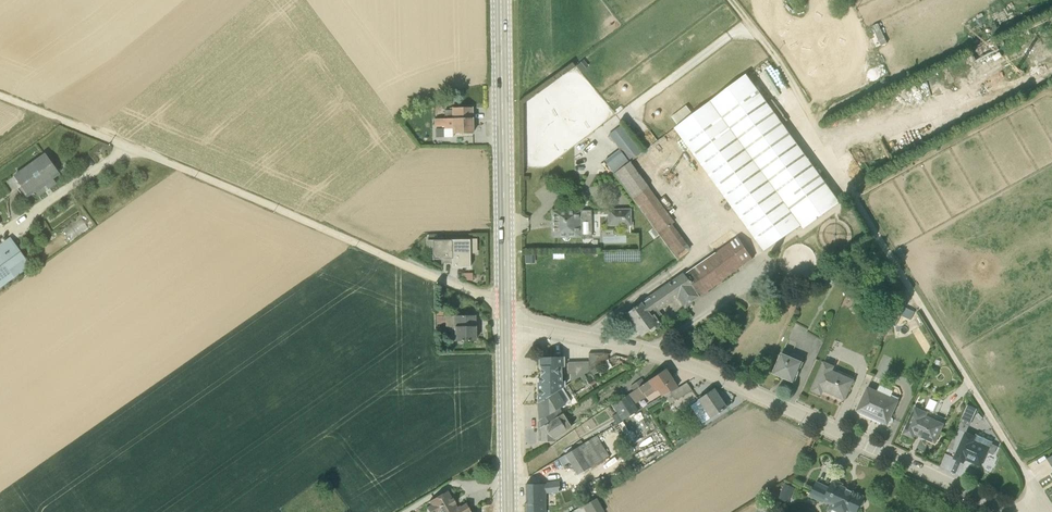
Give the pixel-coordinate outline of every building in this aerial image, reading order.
[(1020,10),(1031,5),(1029,0),(1016,0),(1020,10)] [(970,47),(975,55),(996,43),(991,35),(970,47)] [(1038,65),(1051,62),(1051,45),(1042,47),(1043,55),(1036,56),(1038,65)] [(839,202),(746,75),(675,127),(673,128),(764,252),(800,226),(803,229),(839,202)] [(434,119),(434,127),(443,127),(444,137),(453,137),(453,134),(472,133),(472,108),(452,108),(452,110),(444,111),(444,119),(434,119)] [(642,151),(621,125),(608,134),(621,151),(606,163),(613,173),(630,162),(642,151)] [(19,188),(26,198),(34,192),(38,197),(56,184),(52,178),(58,174),(44,155),(14,177),(21,187),(19,188)] [(677,259),(690,249),(672,224),(674,222),(630,162),(613,173),(677,259)] [(607,209),(607,226),(631,226),(631,208),(607,209)] [(552,211),(552,237),(561,237),(564,241),(566,241),(568,241),(570,238),(581,238),(581,236),(582,236),(584,238),(587,238),(588,236),(591,236),(591,210),(552,211)] [(691,302),(752,259),(736,234),(714,250),(713,251),(714,253),(683,274),(625,315),(640,335),(648,329),(651,331),(660,325),(659,322),(663,318),(659,311),(677,298),(684,309),(692,304),(691,302)] [(10,237),(0,243),(0,288),(31,266),(10,237)] [(441,263),(451,263),(451,240),(426,241),(426,251),(432,250),(432,260),(441,260),(441,263)] [(452,268),(470,268),(469,240),(451,240),(451,263),(452,268)] [(453,312),(437,312),(437,324),(445,324),(445,326),(448,326),(448,332),(450,332),(450,341),(476,341),(476,316),(453,316),(453,312)] [(773,374),(793,382),(803,358),(794,354),(793,355),(784,351),(783,354),(782,353),(773,374)] [(607,354),(603,353),(588,353),(588,361),(567,362),(567,374),(570,374),(570,382),(607,359),(607,354)] [(563,374),(563,358),(540,358),(540,383),(537,384),(537,403),(562,388),(563,387),(563,382),(560,381),(559,374),(563,374)] [(612,367),(607,360),(602,363),(605,368),(602,370),(604,372),(612,367)] [(823,361),(810,391),(821,396),(823,392),(845,401),(854,380),(833,371),(834,366),(823,361)] [(656,391),(673,380),(665,368),(611,406),(617,413),(611,417),(616,424),(637,411),(634,404),(646,397),(656,391)] [(644,383),(641,378),(630,386),(632,391),(644,383)] [(663,395),(669,404),(677,399),(679,401),(683,399),(681,397),(692,390),(686,383),(670,393),(669,392),(663,395)] [(867,387),(855,411),(887,426),(888,423),(890,423),(892,423),(893,421),(892,418),(891,418),(898,401),(897,400),(898,398),(891,395),(892,391),(879,385),(876,391),(867,387)] [(537,403),(538,429),(562,414),(559,408),(565,405),(565,404),(570,401),(562,388),(537,403)] [(713,390),(697,401),(709,418),(725,407),(713,390)] [(929,399),(925,408),(932,411),(937,402),(929,399)] [(975,407),(967,405),(963,419),(972,421),(975,407)] [(914,407),(902,434),(913,439),(915,435),(935,444),(944,424),(926,416),(927,413),(914,407)] [(538,429),(538,442),(555,442),(555,438),(566,431),(566,430),(570,427),(562,414),(538,429)] [(627,431),(622,422),(617,424),(623,434),(627,431)] [(678,423),(675,430),(682,433),(685,427),(678,423)] [(965,434),(954,458),(963,462),(964,459),(980,465),(986,451),(992,454),(996,446),(991,444),(991,442),(975,435),(974,437),(965,434)] [(596,436),(558,459),(562,466),(569,462),(577,475),(608,456),(596,436)] [(809,497),(823,503),(823,502),(829,505),(826,511),(829,511),(857,511),(859,508),(862,507),(864,502),(863,499),(864,497),(841,486),(842,484),(834,480),(833,483),(831,482),(829,488),(815,482),(809,497)] [(558,481),(546,483),(546,484),(525,485),(526,511),(545,511),(545,493),(558,492),(558,481)] [(791,483),(784,497),(790,500),(796,485),(791,483)] [(427,508),(429,511),(468,511),(470,511),(466,504),(460,507),(461,508),(458,510),(454,504),(455,503),(453,499),(452,499),(447,491),(429,502),(431,505),(427,508)] [(588,511),(599,511),(605,508),(596,494),(582,503),(588,511)] [(488,504),(487,503),(470,511),(469,511),(488,511),(488,504)]
